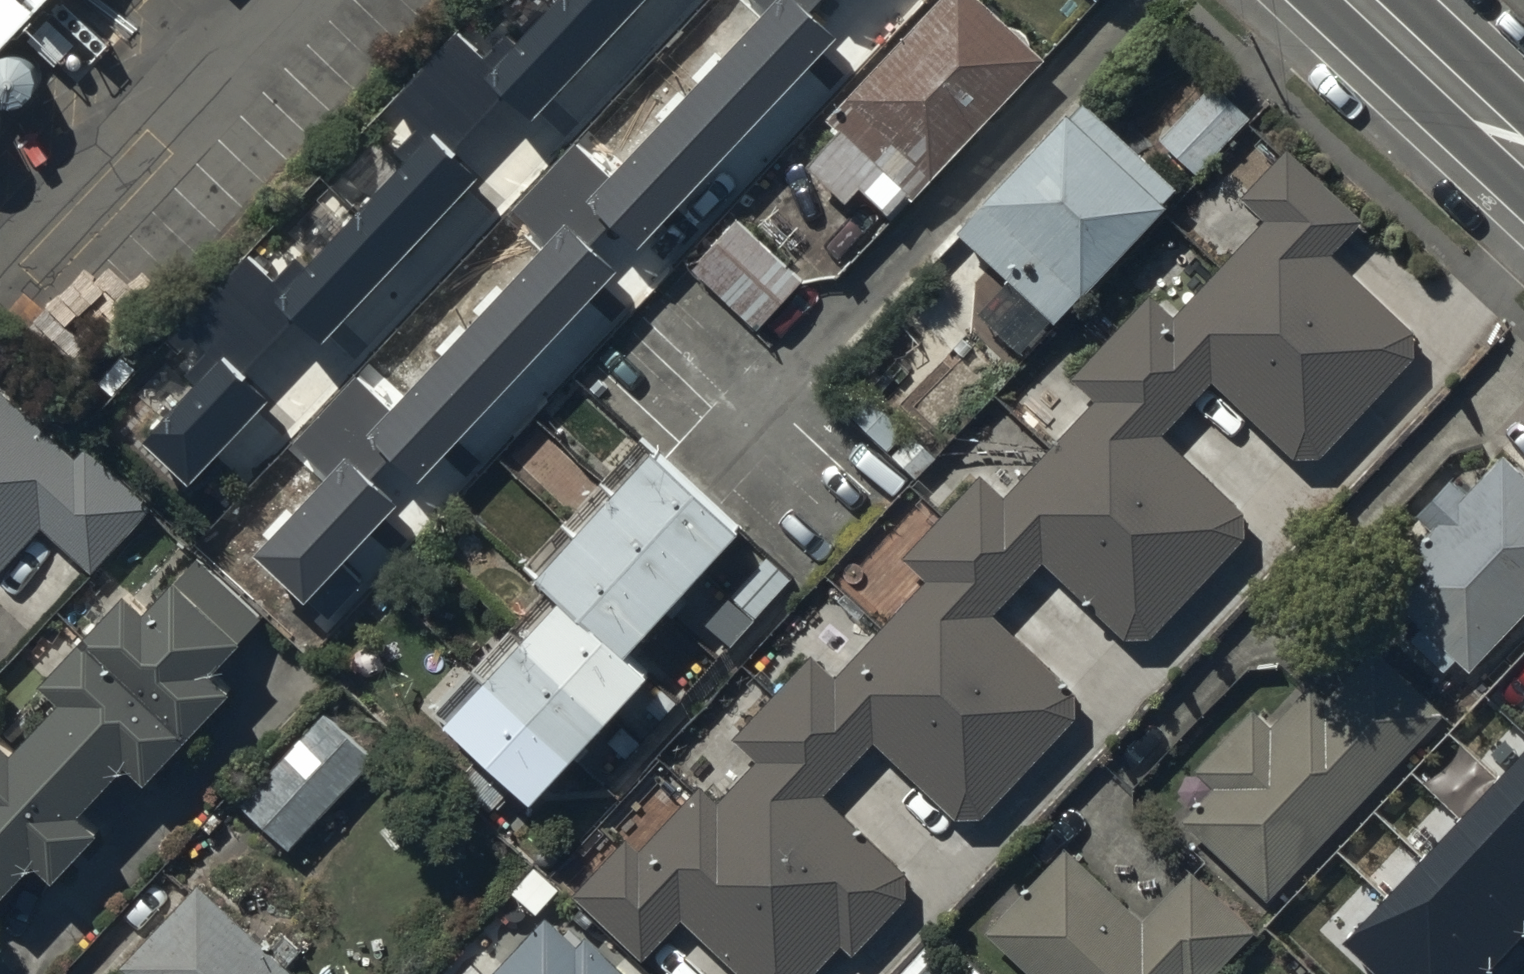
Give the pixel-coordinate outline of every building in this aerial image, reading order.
[(53,0),(0,0),(0,57),(53,0)] [(145,441),(187,481),(642,0),(551,0),(495,60),(459,26),(393,96),(429,131),(275,294),(243,264),(182,328),(219,363),(145,441)] [(261,557),(303,596),(829,41),(801,15),(815,0),(754,0),(766,12),(611,175),(576,141),(509,211),(546,246),(391,409),(359,379),(298,443),(336,478),(261,557)] [(981,0),(950,0),(831,128),(917,207),(1050,64),(981,0)] [(17,113),(21,113),(23,113),(25,112),(28,111),(30,111),(32,110),(34,108),(35,107),(37,105),(38,104),(40,102),(41,100),(42,98),(43,96),(44,94),(44,91),(44,89),(44,87),(44,85),(44,83),(43,80),(43,78),(42,76),(41,74),(40,72),(38,71),(37,69),(35,67),(33,66),(31,65),(29,64),(27,63),(25,62),(23,62),(21,62),(18,62),(16,62),(14,62),(12,62),(9,63),(7,64),(5,65),(4,66),(2,68),(0,69),(0,105),(1,106),(2,107),(4,109),(6,110),(8,111),(10,112),(12,112),(14,113),(17,113)] [(1215,73),(1160,128),(1196,164),(1251,109),(1215,73)] [(1180,202),(1082,110),(969,229),(1067,322),(1180,202)] [(1289,152),(1254,188),(1278,211),(1172,323),(1148,300),(1082,370),(1102,390),(1004,494),(979,470),(904,549),(929,572),(837,670),(811,646),(732,730),(758,754),(719,795),(701,777),(640,842),(624,834),(575,886),(645,951),(682,911),(751,973),(807,973),(843,935),(854,945),(904,891),(904,864),(823,786),(874,733),(955,811),(981,811),(1074,712),(1072,686),(987,607),(1040,549),(1128,630),(1151,629),(1244,532),(1245,504),(1162,426),(1213,372),(1295,450),(1320,450),(1413,350),(1413,325),(1326,243),(1354,214),(1289,152)] [(734,211),(689,261),(765,327),(809,277),(734,211)] [(0,382),(0,565),(42,518),(91,563),(150,498),(84,438),(75,449),(0,382)] [(739,518),(652,437),(535,560),(561,585),(446,707),(529,785),(648,659),(626,639),(739,518)] [(1502,446),(1464,485),(1450,472),(1417,507),(1432,521),(1380,574),(1468,659),(1523,601),(1523,468),(1502,446)] [(766,548),(705,612),(730,636),(791,572),(766,548)] [(34,844),(53,861),(96,816),(76,798),(123,748),(143,766),(231,674),(211,656),(241,624),(172,561),(143,591),(124,573),(37,666),(58,685),(11,735),(0,724),(0,880),(34,844)] [(1267,897),(1449,708),(1374,637),(1325,687),(1312,674),(1268,720),(1252,705),(1197,762),(1218,782),(1184,817),(1267,897)] [(372,751),(323,706),(237,800),(286,845),(372,751)] [(1345,946),(1375,973),(1483,973),(1523,930),(1523,755),(1345,946)] [(1258,926),(1191,863),(1143,915),(1064,841),(986,925),(1038,973),(1214,973),(1258,926)] [(197,874),(119,957),(137,973),(290,973),(297,967),(197,874)] [(544,912),(485,973),(634,973),(586,929),(575,941),(544,912)]
